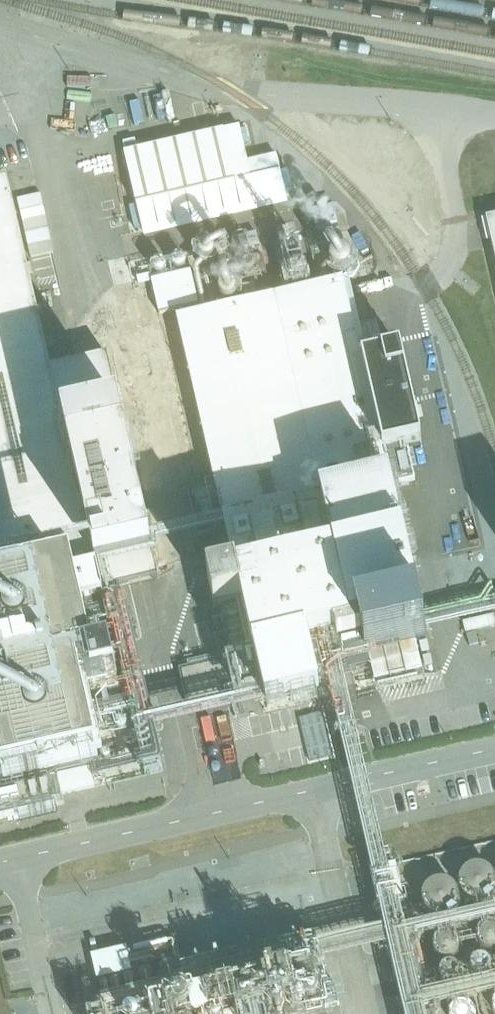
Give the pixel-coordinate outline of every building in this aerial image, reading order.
[(144,240),(287,207),(278,157),(249,163),(240,128),(124,155),(144,240)] [(63,808),(57,782),(93,774),(95,783),(168,767),(127,587),(158,580),(106,359),(52,371),(9,182),(0,184),(0,822),(63,808)] [(313,214),(317,238),(341,233),(337,209),(313,214)] [(486,221),(494,260),(494,219),(486,221)] [(307,278),(299,244),(280,248),(290,292),(311,287),(309,277),(307,278)] [(200,259),(200,262),(200,265),(202,267),(204,269),(206,270),(209,270),(212,269),(214,267),(216,264),(217,262),(216,259),(215,256),(213,254),(210,253),(207,253),(205,253),(202,255),(201,257),(200,259)] [(334,274),(337,276),(340,277),(343,277),(346,276),(349,274),(351,271),(352,268),(351,264),(350,261),(347,259),(344,257),(341,257),(338,258),(335,259),(332,262),(331,265),(331,268),(332,272),(334,274)] [(183,259),(179,258),(157,264),(155,265),(153,268),(154,272),(155,275),(158,276),(160,277),(183,272),(186,270),(188,267),(187,263),(186,260),(183,259)] [(243,281),(266,276),(263,259),(240,264),(243,281)] [(191,275),(151,283),(159,317),(199,308),(191,275)] [(343,284),(177,321),(235,576),(208,583),(215,610),(241,604),(254,656),(227,662),(232,687),(236,686),(239,700),(245,698),(246,701),(265,697),(267,705),(330,690),(338,688),(337,684),(344,682),(374,676),(375,682),(422,672),(416,645),(425,642),(343,284)] [(221,301),(223,303),(225,304),(228,305),(230,304),(233,303),(235,301),(236,299),(236,296),(236,293),(234,291),(232,289),(230,288),(227,288),(224,289),(222,291),(221,293),(220,296),(220,298),(221,301)] [(138,310),(142,327),(159,323),(154,306),(138,310)] [(429,1013),(494,997),(494,981),(426,997),(417,958),(424,939),(494,923),(494,910),(404,931),(397,897),(394,899),(393,894),(401,892),(398,879),(390,882),(366,780),(344,682),(337,684),(338,688),(330,690),(351,784),(385,930),(314,947),(312,939),(185,968),(178,939),(91,958),(101,1000),(97,1001),(100,1013),(313,1013),(326,1011),(317,966),(389,949),(404,1013),(430,1013),(429,1013)] [(322,714),(296,720),(307,768),(333,762),(322,714)] [(494,881),(492,876),(488,873),(483,870),(478,869),(473,870),(468,873),(464,877),(462,881),(461,887),(462,892),(464,896),(467,900),(470,902),(474,904),(479,904),(483,903),(487,901),(491,899),(493,895),(494,891),(494,883),(494,881)] [(457,906),(458,902),(457,897),(455,892),(451,888),(446,885),(440,885),(435,886),(430,888),(426,892),(424,897),(423,902),(424,908),(426,911),(429,915),(433,917),(437,919),(441,919),(446,919),(450,917),(453,914),(456,910),(457,906)] [(494,927),(490,927),(486,927),(482,929),(479,933),(478,937),(477,941),(478,945),(481,948),(484,951),(488,952),(492,952),(494,951),(494,928),(494,927)] [(453,961),(457,959),(459,955),(460,951),(459,947),(458,943),(455,940),(451,938),(447,937),(442,938),(439,940),(436,943),(434,947),(434,951),(435,955),(437,959),(441,961),(445,963),(449,963),(453,961)] [(491,969),(490,966),(489,963),(486,961),(483,960),(479,960),(476,961),(474,963),(472,966),(471,969),(471,972),(473,975),(475,977),(477,979),(480,979),(484,979),(487,978),(489,975),(491,972),(491,969)] [(460,976),(459,973),(458,970),(455,968),(452,967),(448,967),(445,968),(443,970),(441,972),(440,975),(440,978),(442,981),(444,984),(446,985),(449,986),(453,986),(456,985),(458,982),(460,979),(460,976)]
